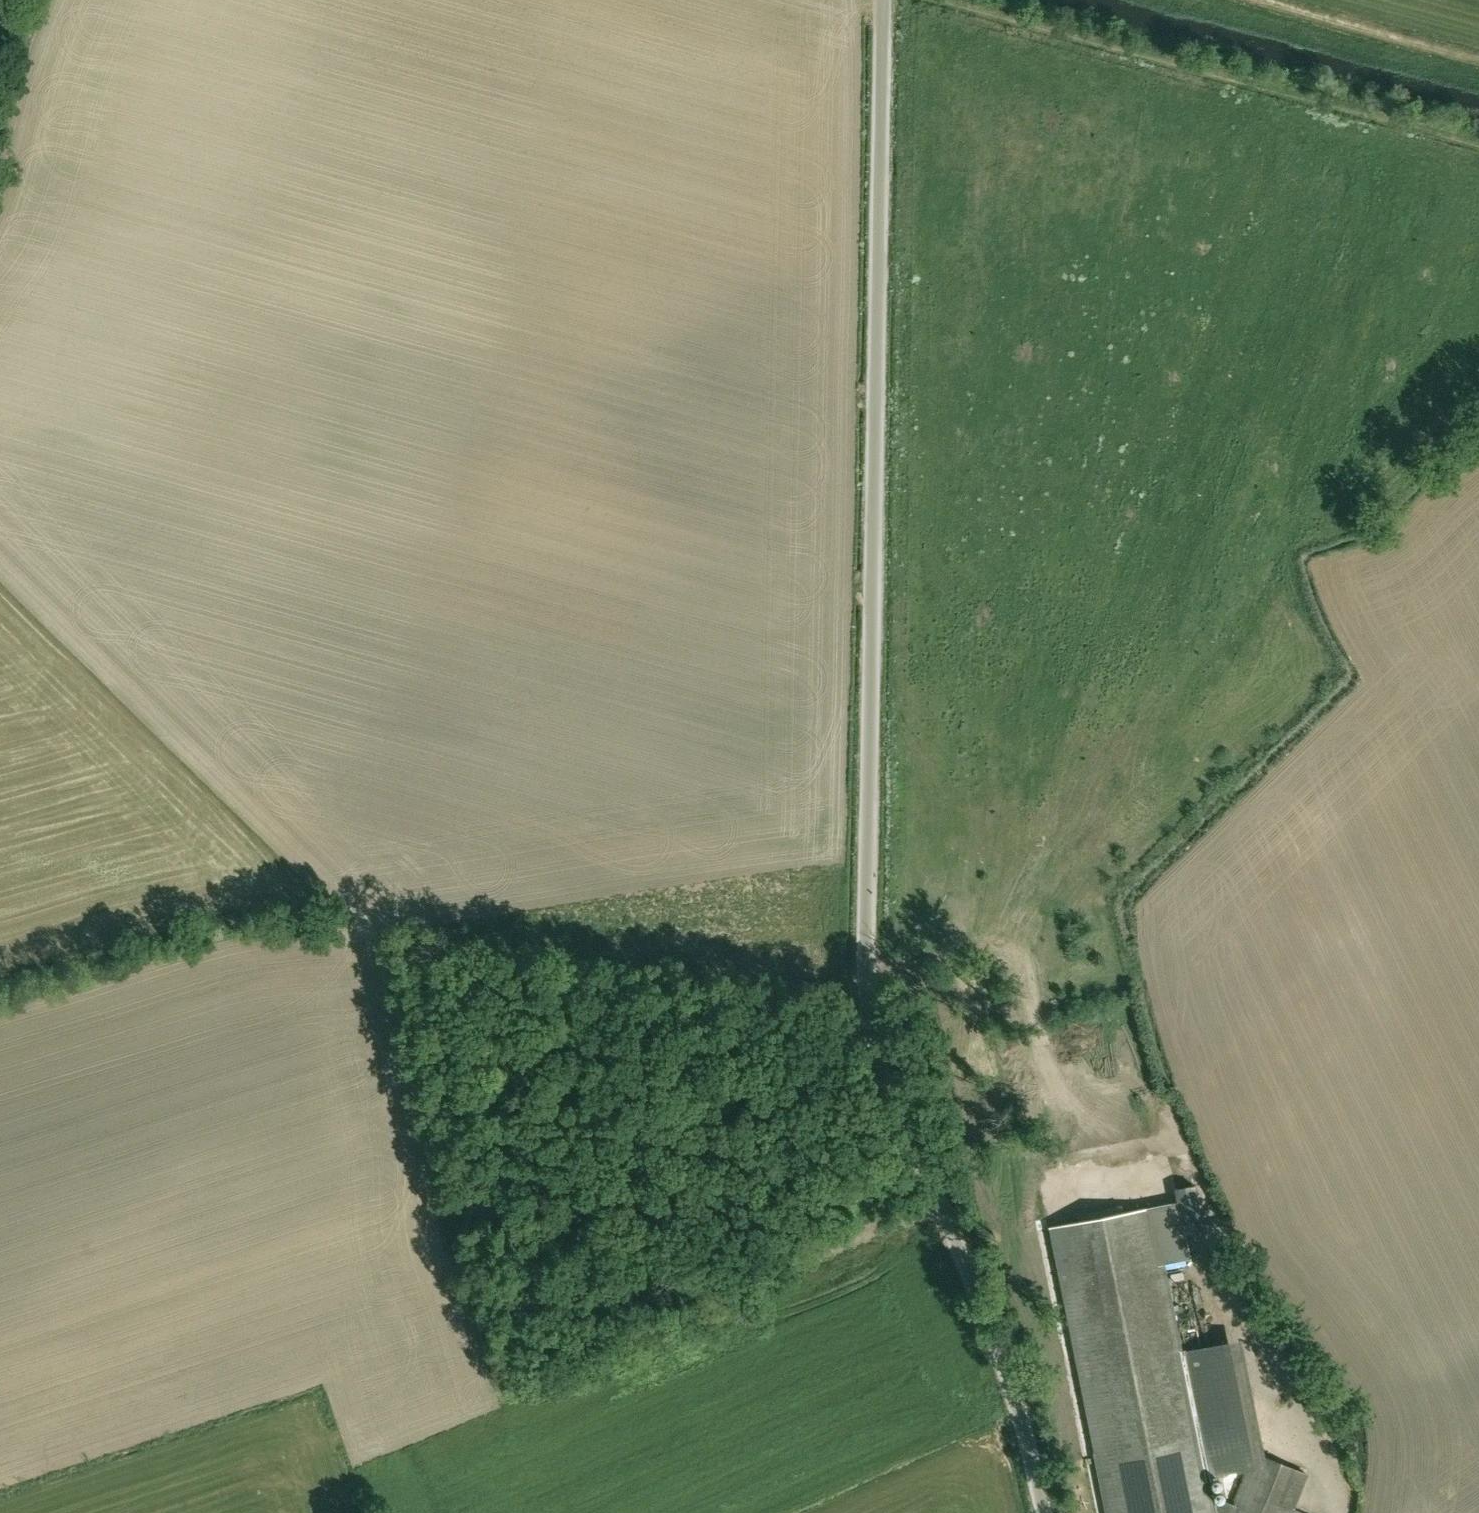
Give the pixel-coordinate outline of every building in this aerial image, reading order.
[(1066,1314),(1106,1512),(1289,1512),(1306,1474),(1264,1457),(1241,1339),(1180,1351),(1170,1298),(1151,1205),(1049,1226),(1066,1314)]
